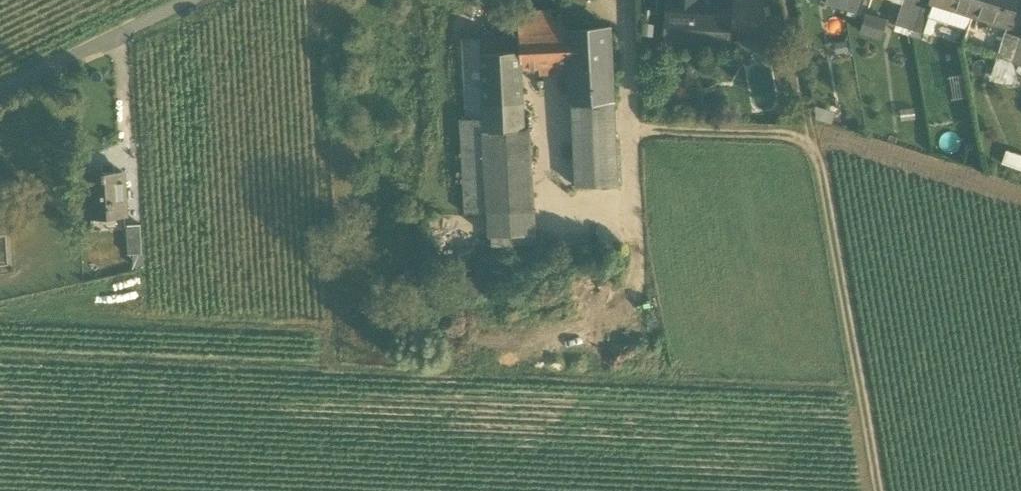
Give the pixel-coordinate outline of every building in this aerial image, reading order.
[(665,34),(695,36),(695,42),(729,45),(731,0),(667,0),(665,34)] [(825,3),(844,9),(860,14),(864,0),(826,0),(825,3)] [(908,28),(916,0),(904,0),(902,4),(896,24),(908,28)] [(972,14),(977,0),(929,0),(933,1),(972,14)] [(1011,26),(1019,0),(977,0),(972,14),(1011,26)] [(933,1),(931,10),(928,17),(968,29),(972,14),(933,1)] [(915,5),(908,28),(923,33),(928,17),(931,10),(915,5)] [(519,12),(520,35),(565,32),(564,10),(519,12)] [(888,19),(866,12),(859,32),(881,39),(888,19)] [(570,70),(572,102),(612,100),(608,25),(580,27),(580,31),(568,32),(570,70)] [(540,66),(540,72),(570,70),(568,32),(565,32),(520,35),(521,52),(522,51),(523,67),(540,66)] [(997,57),(1012,61),(1019,38),(1004,34),(997,57)] [(479,37),(480,54),(521,52),(520,35),(479,37)] [(461,38),(466,119),(483,118),(480,54),(479,37),(474,38),(461,38)] [(1019,38),(1012,61),(1020,64),(1020,39),(1019,38)] [(770,42),(733,40),(733,51),(769,53),(770,42)] [(522,51),(521,52),(480,54),(483,118),(483,132),(526,130),(526,129),(523,67),(522,51)] [(710,75),(731,75),(732,57),(710,57),(710,75)] [(1012,61),(997,57),(989,81),(1005,85),(1020,83),(1012,61)] [(572,102),(577,189),(616,187),(612,100),(572,102)] [(813,105),(816,119),(832,124),(834,112),(813,105)] [(915,107),(900,109),(901,122),(916,120),(915,107)] [(483,132),(483,118),(466,119),(460,119),(465,215),(487,214),(484,157),(485,157),(483,132)] [(483,132),(485,157),(533,154),(532,129),(526,129),(526,130),(483,132)] [(1006,149),(1001,165),(1020,171),(1020,154),(1006,149)] [(537,234),(533,154),(485,157),(484,157),(487,214),(488,236),(489,236),(537,234)] [(88,179),(91,219),(125,217),(122,171),(102,172),(103,178),(88,179)] [(127,225),(129,255),(142,254),(140,224),(127,225)]
